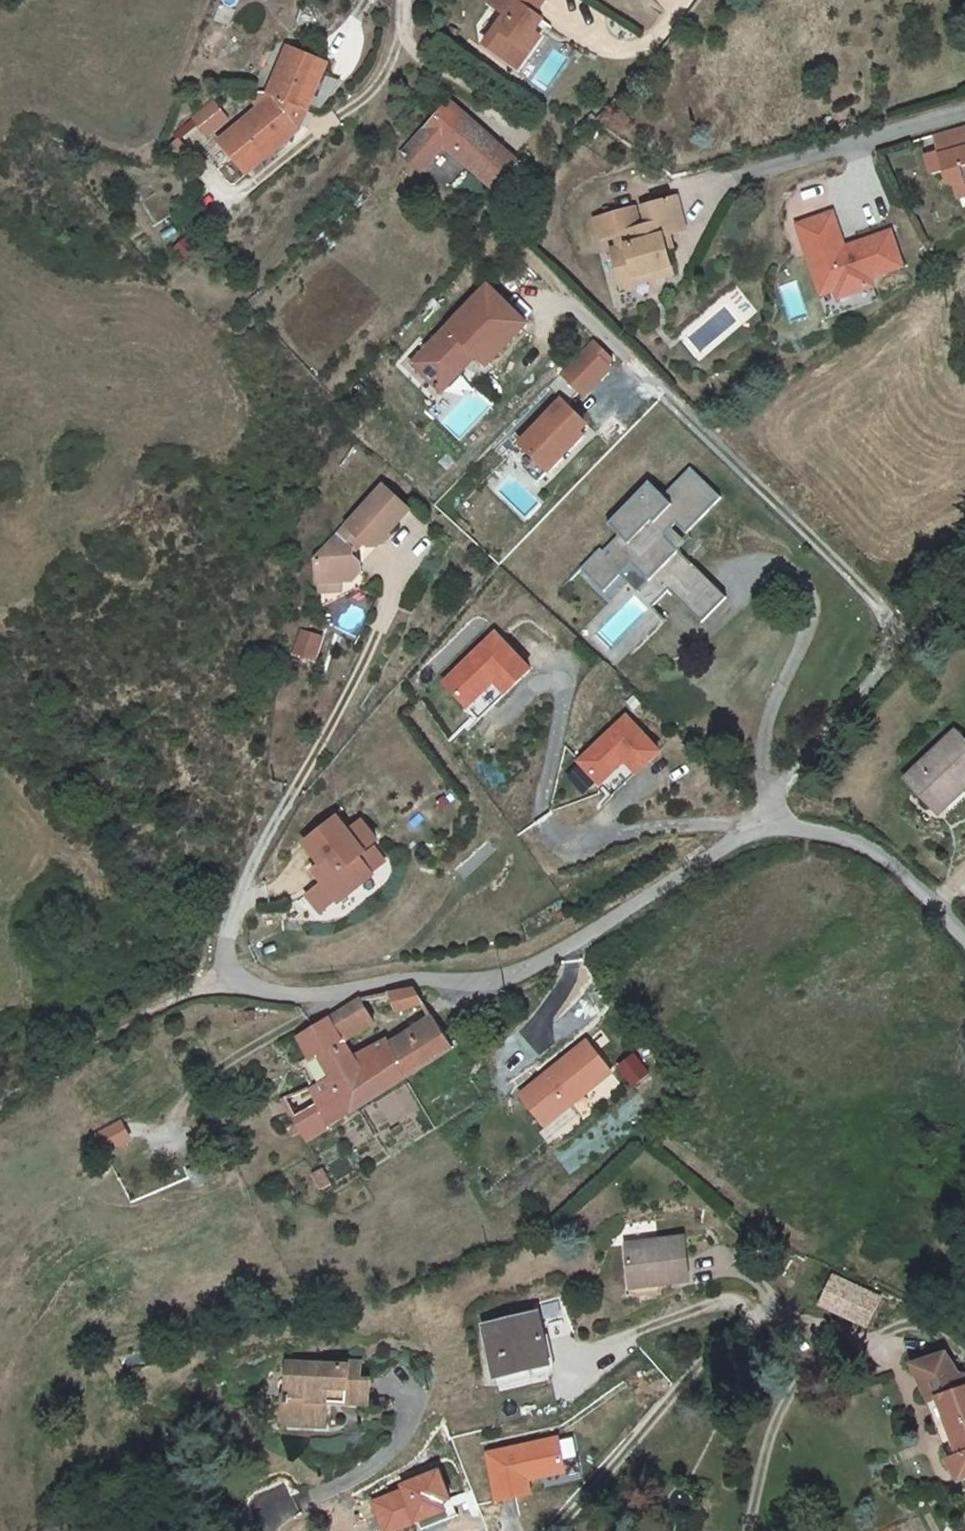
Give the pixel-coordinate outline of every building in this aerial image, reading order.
[(486,2),(503,14),(481,44),(505,61),(517,45),(525,51),(536,37),(530,33),(539,21),(530,14),(541,0),(488,0),(486,2)] [(309,133),(336,60),(296,44),(277,97),(282,98),(253,123),(228,144),(256,178),(309,133)] [(525,51),(517,45),(505,61),(513,67),(525,51)] [(527,173),(459,110),(411,161),(432,181),(455,159),(501,200),(527,173)] [(230,131),(214,114),(198,130),(216,148),(230,131)] [(933,135),(937,151),(925,154),(930,174),(942,171),(944,183),(961,179),(963,188),(964,188),(964,128),(933,135)] [(677,195),(651,202),(655,217),(646,220),(647,223),(640,225),(634,206),(594,217),(600,237),(614,233),(618,246),(627,278),(651,271),(653,278),(674,272),(668,248),(665,249),(661,236),(670,233),(688,229),(677,195)] [(642,205),(646,220),(655,217),(651,202),(642,205)] [(836,212),(800,223),(817,278),(833,274),(838,291),(841,300),(877,288),(874,280),(907,269),(896,233),(861,243),(836,212)] [(670,233),(661,236),(665,249),(668,248),(674,247),(670,233)] [(627,278),(618,246),(611,248),(622,287),(653,278),(651,271),(627,278)] [(833,274),(817,278),(822,295),(838,291),(833,274)] [(490,288),(416,364),(443,390),(477,356),(488,366),(528,325),(490,288)] [(441,424),(460,440),(494,402),(476,385),(441,424)] [(555,400),(514,443),(527,456),(543,471),(577,435),(574,431),(581,424),(555,400)] [(543,471),(527,456),(523,466),(535,478),(543,471)] [(597,548),(576,568),(599,592),(616,576),(647,608),(665,592),(697,626),(723,602),(661,538),(673,526),(684,537),(720,501),(690,470),(661,497),(647,482),(604,523),(616,536),(599,551),(597,548)] [(408,504),(382,481),(315,554),(316,575),(317,575),(341,576),(352,577),(361,567),(359,558),(351,551),(351,544),(361,533),(368,539),(377,539),(408,504)] [(327,636),(304,627),(294,653),(317,662),(327,636)] [(492,682),(504,694),(533,666),(494,627),(439,682),(466,708),(492,682)] [(600,786),(625,762),(636,775),(663,749),(626,710),(574,759),(600,786)] [(902,777),(937,814),(964,788),(964,742),(952,729),(902,777)] [(375,868),(343,893),(359,914),(351,920),(360,932),(373,949),(376,953),(410,926),(398,910),(395,907),(414,892),(400,873),(387,883),(375,868)] [(424,1058),(449,1050),(441,1038),(415,1042),(424,1058)] [(587,1042),(519,1094),(543,1126),(612,1075),(587,1042)] [(389,1047),(356,1065),(369,1086),(401,1072),(389,1047)] [(356,1065),(328,1083),(338,1105),(327,1109),(346,1147),(358,1171),(430,1126),(416,1101),(421,1098),(415,1088),(381,1105),(369,1086),(356,1065)] [(358,1171),(346,1147),(319,1161),(332,1186),(358,1171)] [(628,1285),(686,1280),(683,1237),(624,1242),(628,1285)] [(540,1314),(487,1323),(497,1383),(529,1378),(527,1370),(548,1366),(540,1314)] [(964,1419),(964,1380),(962,1380),(958,1381),(947,1357),(914,1364),(929,1404),(937,1401),(946,1424),(964,1419)] [(300,1360),(287,1359),(284,1391),(277,1391),(276,1412),(323,1418),(324,1398),(325,1387),(341,1389),(340,1400),(362,1404),(364,1379),(356,1376),(358,1361),(339,1360),(340,1365),(300,1360)] [(324,1398),(340,1400),(341,1389),(325,1387),(324,1398)] [(937,1401),(929,1404),(939,1429),(946,1424),(937,1401)] [(951,1458),(948,1460),(960,1482),(964,1480),(964,1419),(946,1424),(958,1455),(951,1458)] [(946,1424),(939,1429),(951,1458),(958,1455),(946,1424)] [(557,1438),(487,1456),(499,1503),(532,1495),(529,1481),(565,1472),(557,1438)]
